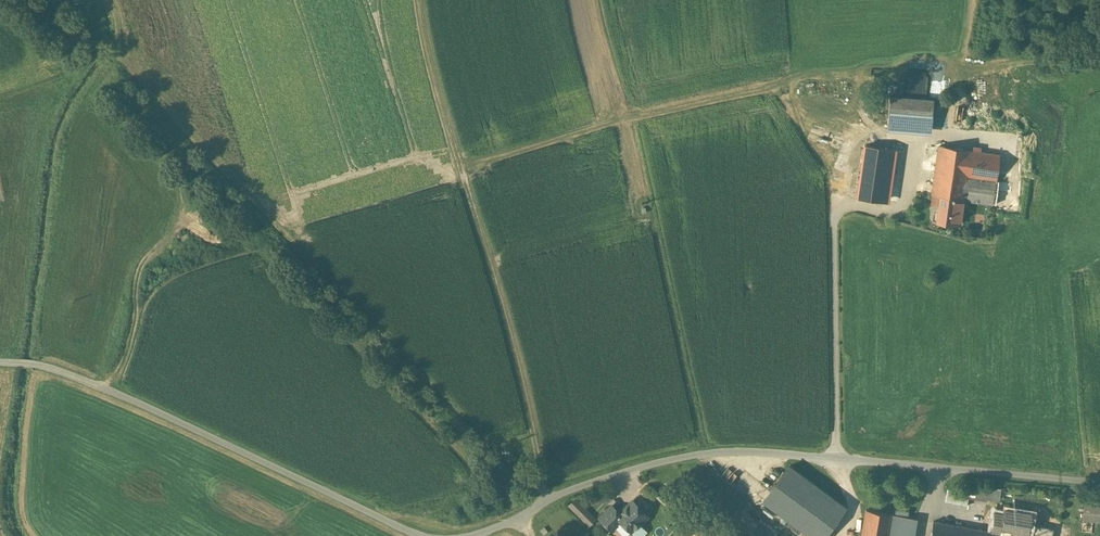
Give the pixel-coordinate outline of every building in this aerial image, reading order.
[(933,100),(890,96),(887,123),(931,127),(933,100)] [(969,149),(938,145),(931,194),(932,194),(941,195),(962,200),(965,176),(969,150),(969,149)] [(999,154),(969,150),(965,176),(995,180),(999,154)] [(893,167),(862,159),(851,197),(883,206),(893,167)] [(995,180),(965,176),(962,200),(992,204),(995,180)] [(840,188),(841,179),(832,178),(831,188),(840,188)] [(941,195),(932,194),(931,202),(932,203),(940,204),(941,195)] [(962,200),(941,195),(940,204),(938,220),(935,219),(935,220),(959,223),(962,200)] [(790,466),(763,501),(811,535),(823,535),(845,507),(790,466)] [(989,487),(974,485),(972,499),(987,501),(989,487)] [(609,490),(589,493),(590,504),(611,500),(609,490)] [(566,504),(588,524),(596,516),(573,496),(566,504)] [(632,500),(625,507),(624,507),(621,510),(621,511),(619,513),(616,516),(620,520),(631,531),(637,524),(640,524),(646,519),(646,516),(647,515),(632,500)] [(611,505),(599,517),(611,530),(620,520),(616,516),(619,513),(611,505)] [(890,514),(890,513),(865,509),(861,535),(911,535),(914,518),(890,514)] [(1031,513),(1018,511),(1003,509),(1003,512),(1000,528),(1010,530),(1026,533),(1028,533),(1029,524),(1031,513)] [(1003,512),(994,511),(990,531),(996,532),(1009,535),(1010,530),(1000,528),(1003,512)] [(933,521),(930,535),(995,535),(996,532),(990,531),(933,521)] [(1029,524),(1028,533),(1026,533),(1025,535),(1051,535),(1052,528),(1029,524)]
